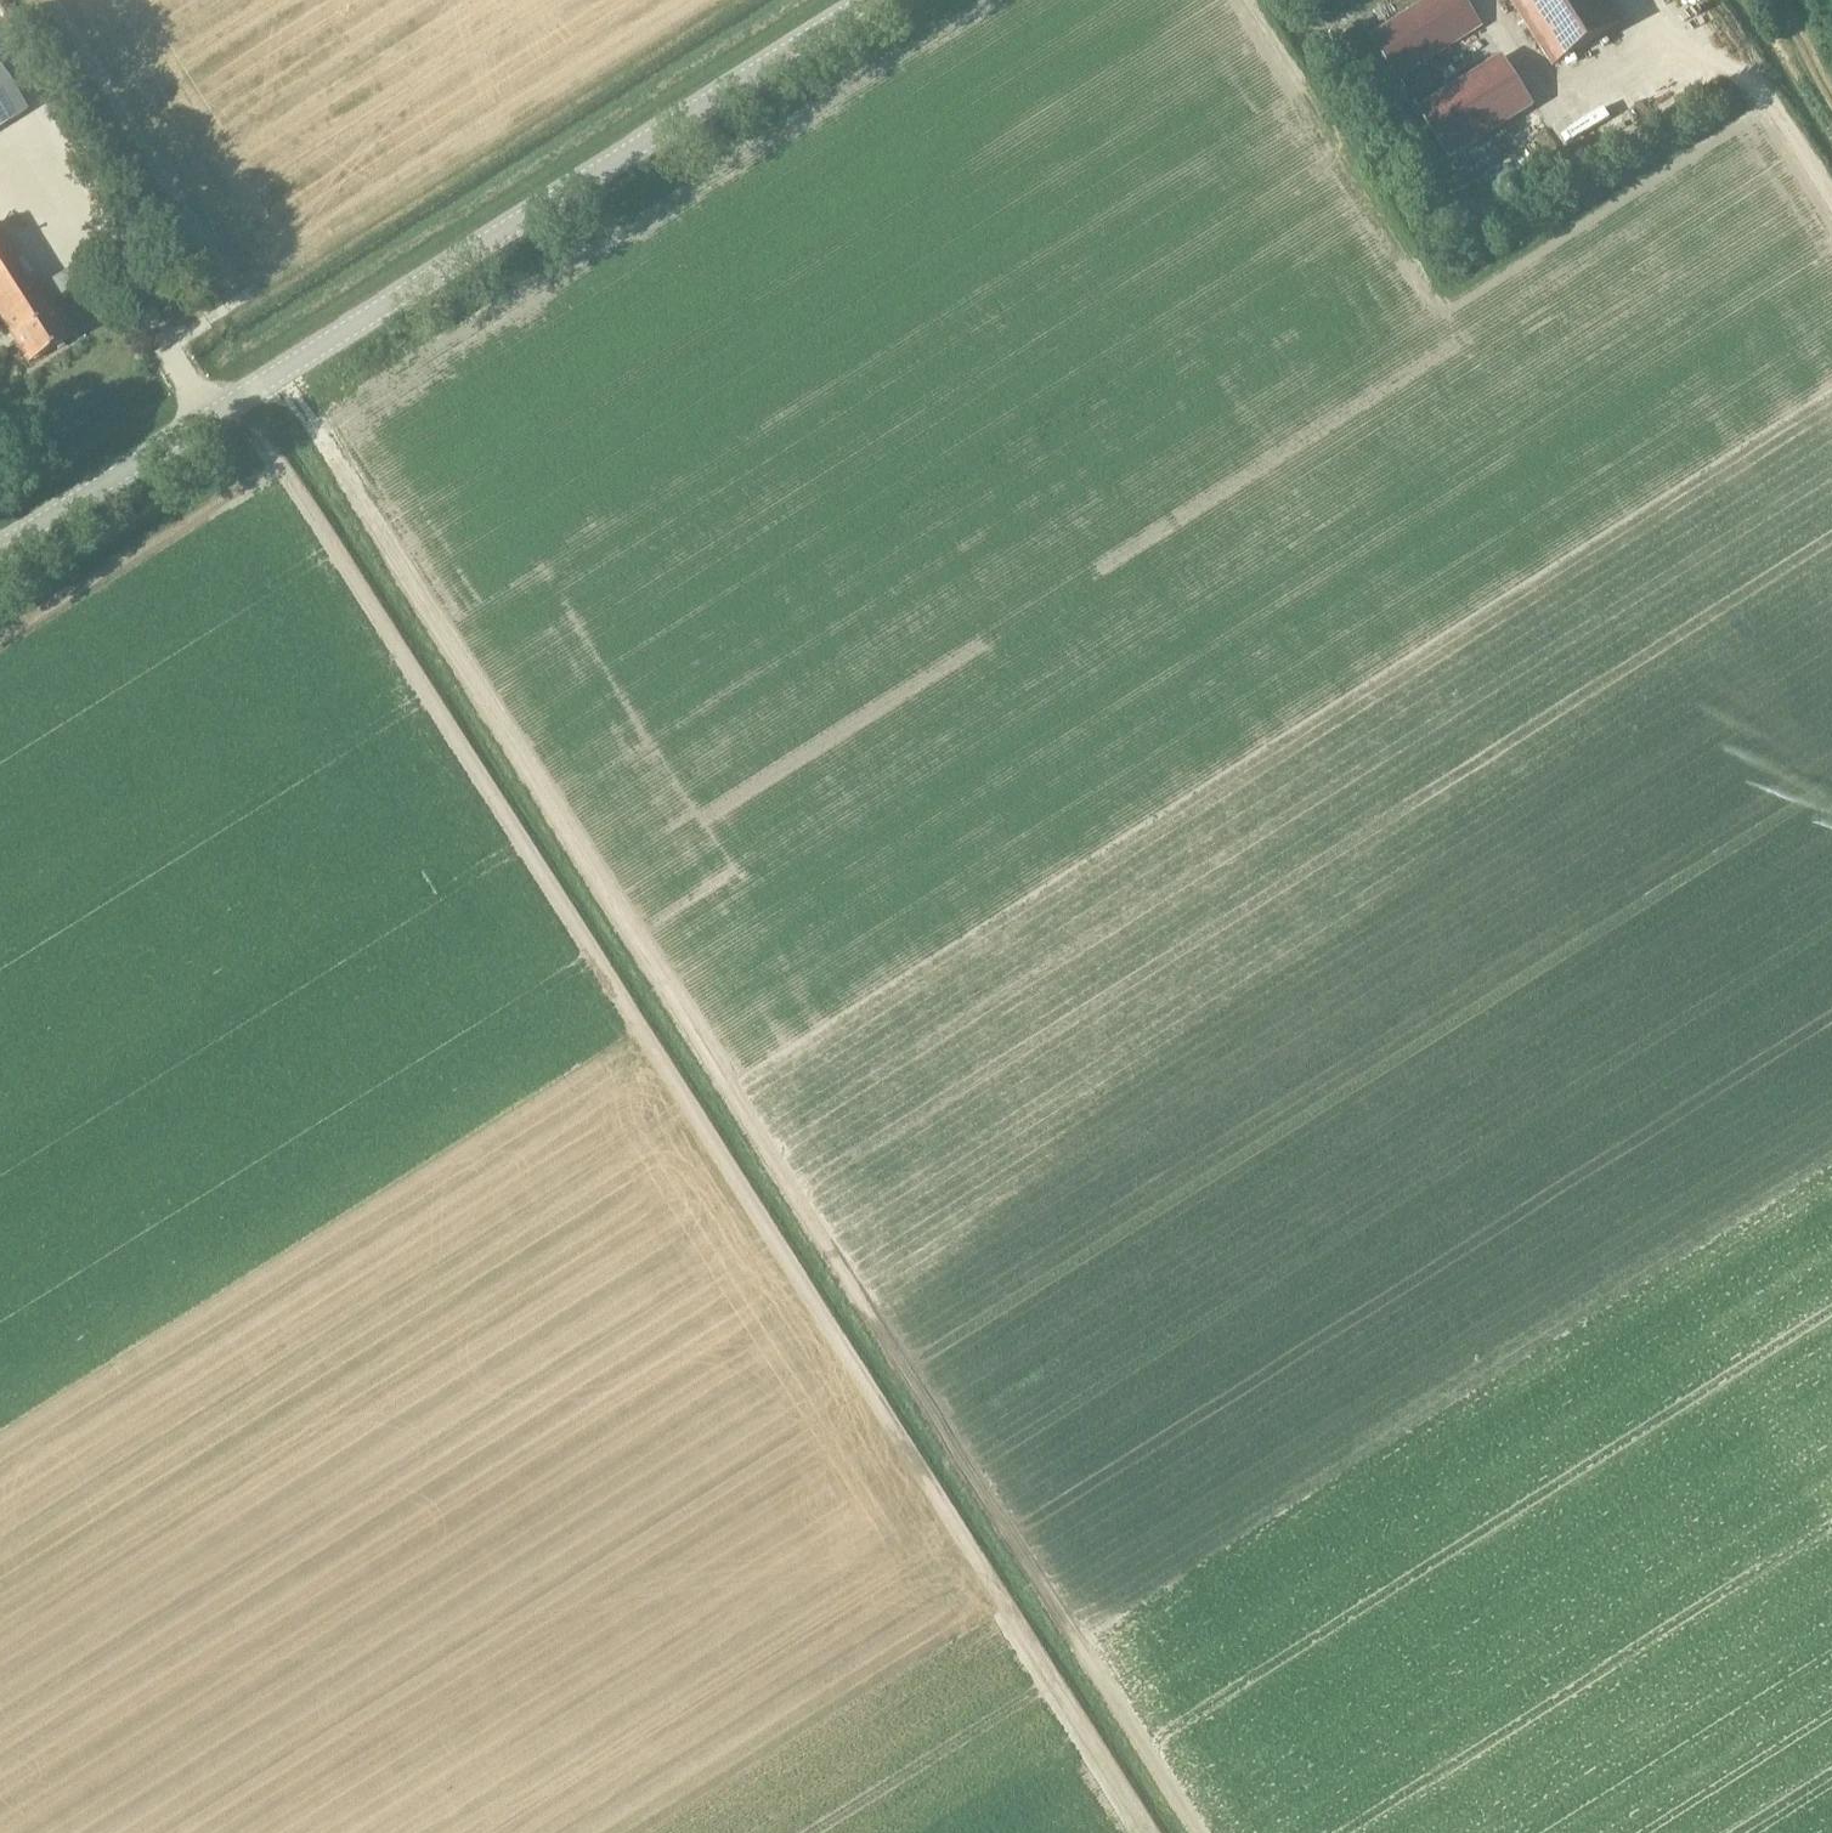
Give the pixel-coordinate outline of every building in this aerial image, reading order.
[(1482,26),(1465,0),(1425,0),(1369,35),(1397,80),(1482,26)] [(1557,63),(1622,22),(1607,0),(1517,0),(1557,63)] [(1464,183),(1547,130),(1501,57),(1418,109),(1464,183)] [(27,112),(0,69),(0,129),(27,112)] [(29,364),(70,338),(0,229),(0,319),(29,364)]
